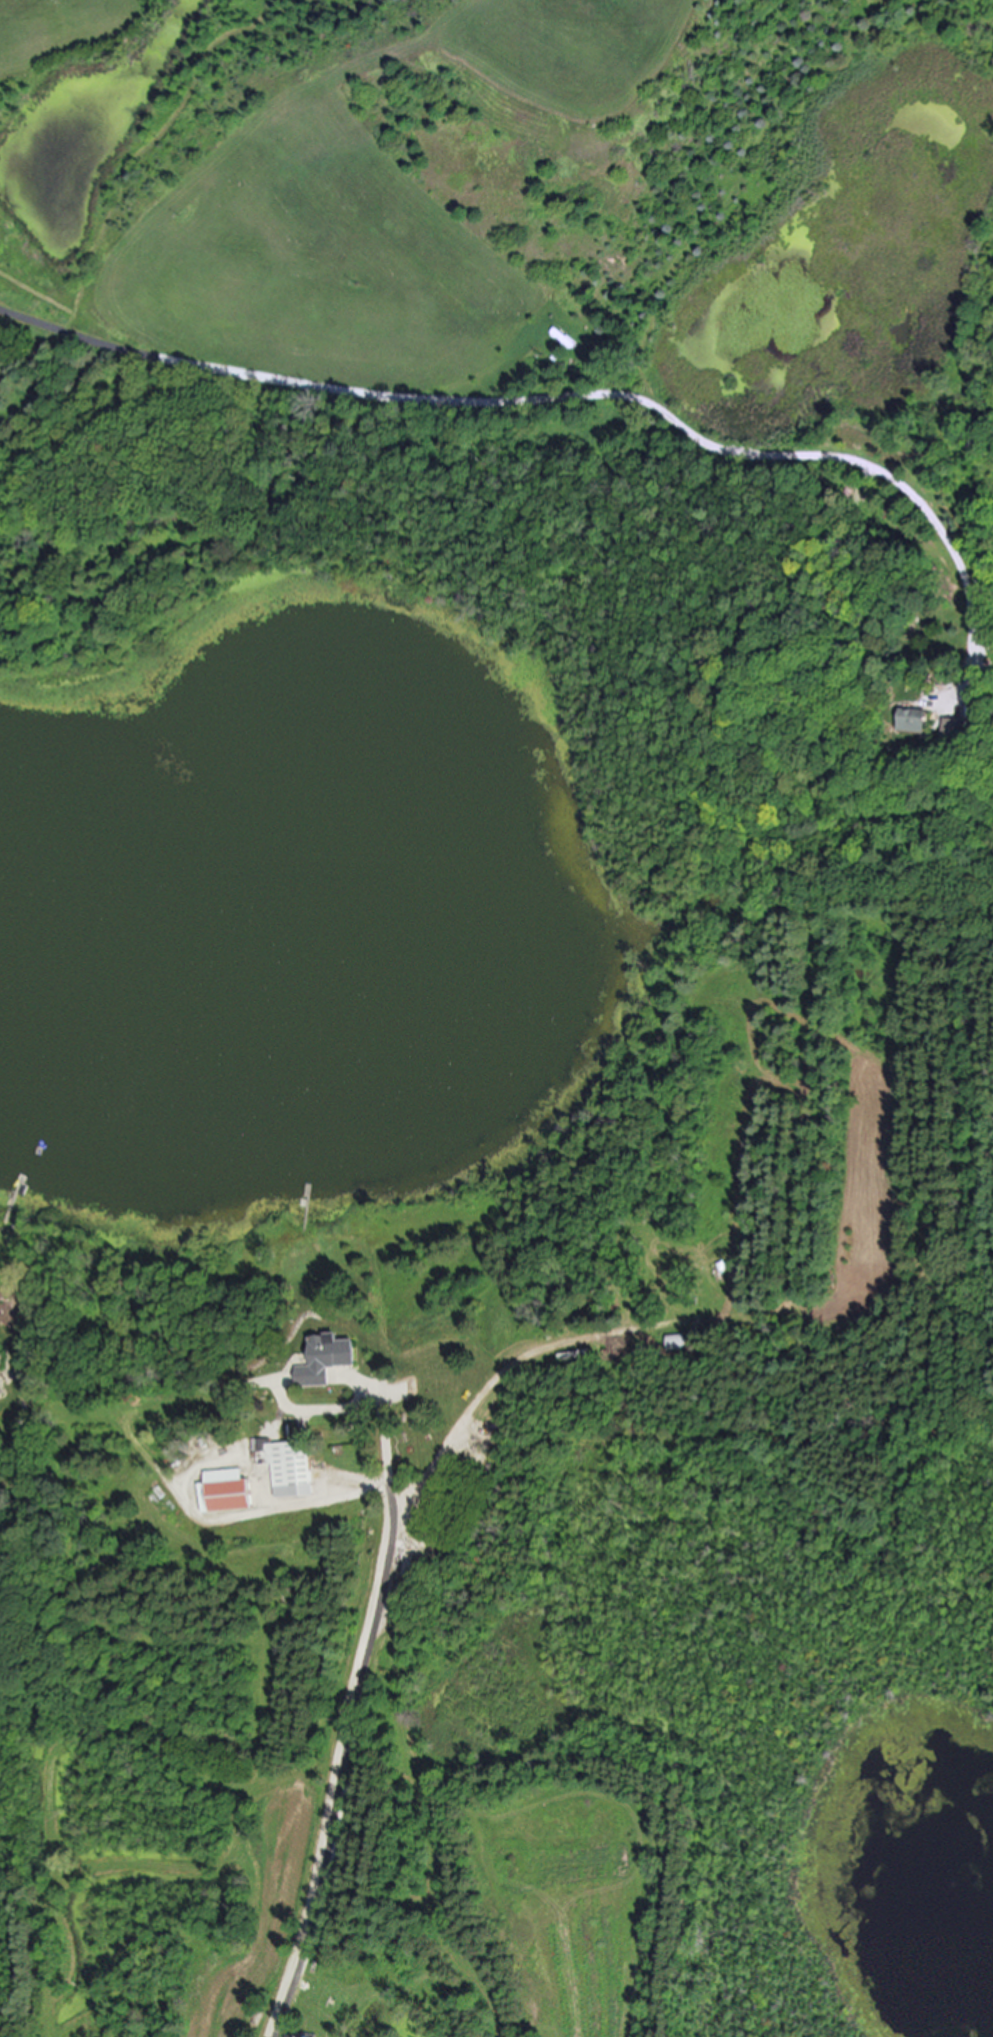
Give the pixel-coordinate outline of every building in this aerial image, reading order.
[(900,731),(927,735),(930,713),(903,709),(900,731)] [(665,1336),(666,1352),(685,1351),(684,1335),(665,1336)] [(353,1367),(351,1340),(335,1341),(335,1336),(307,1337),(308,1367),(294,1368),(295,1388),(327,1386),(327,1368),(353,1367)] [(308,1452),(294,1453),(293,1443),(267,1444),(270,1498),(310,1497),(308,1452)] [(196,1485),(198,1513),(247,1510),(246,1479),(240,1479),(240,1470),(202,1472),(203,1484),(196,1485)]
